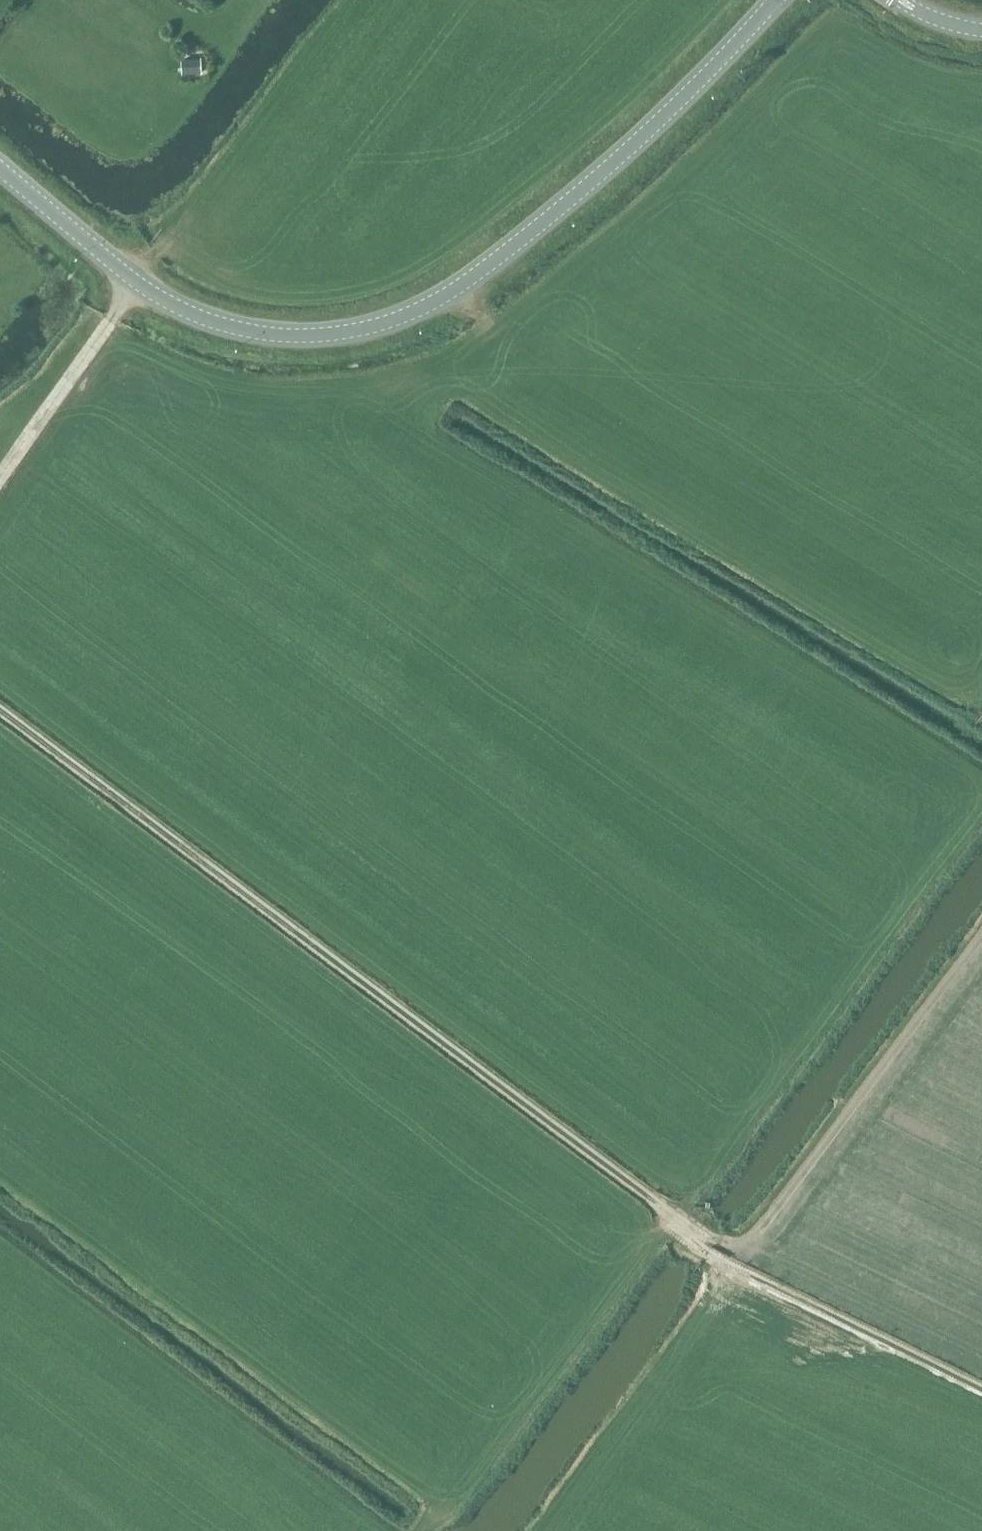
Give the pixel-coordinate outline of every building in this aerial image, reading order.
[(201,59),(185,59),(186,74),(202,73),(201,59)]
